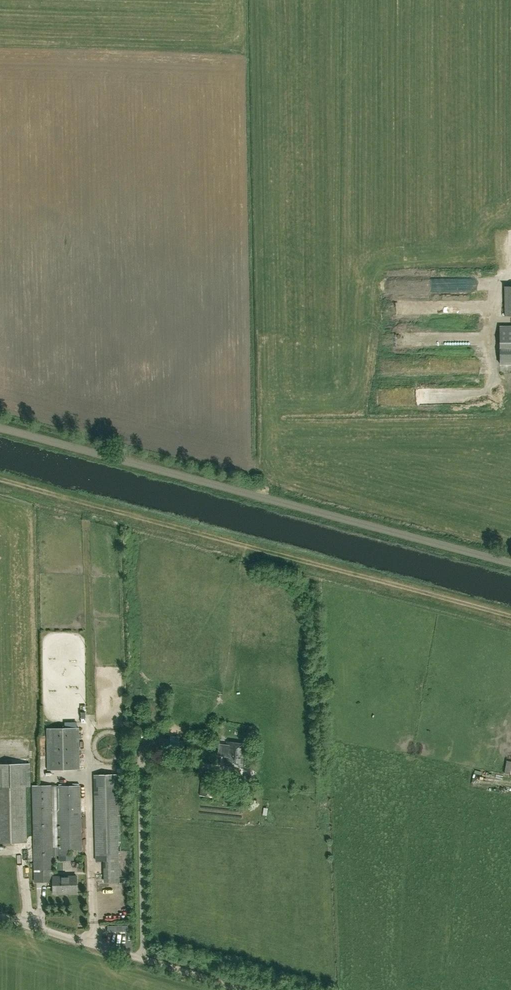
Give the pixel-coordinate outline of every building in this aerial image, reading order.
[(510,365),(510,326),(500,326),(500,365),(510,365)] [(80,770),(80,758),(79,728),(47,728),(48,758),(48,770),(80,770)] [(170,736),(168,756),(178,756),(180,737),(170,736)] [(228,743),(225,764),(244,767),(246,745),(228,743)] [(27,842),(25,786),(30,786),(30,763),(0,763),(0,843),(27,842)] [(94,775),(95,787),(96,861),(104,861),(105,879),(116,879),(116,882),(119,882),(117,786),(116,774),(94,775)] [(52,847),(51,785),(33,785),(35,881),(53,881),(54,894),(77,893),(77,876),(54,877),(53,870),(53,856),(79,855),(79,851),(82,851),(80,786),(57,786),(59,846),(52,847)]
